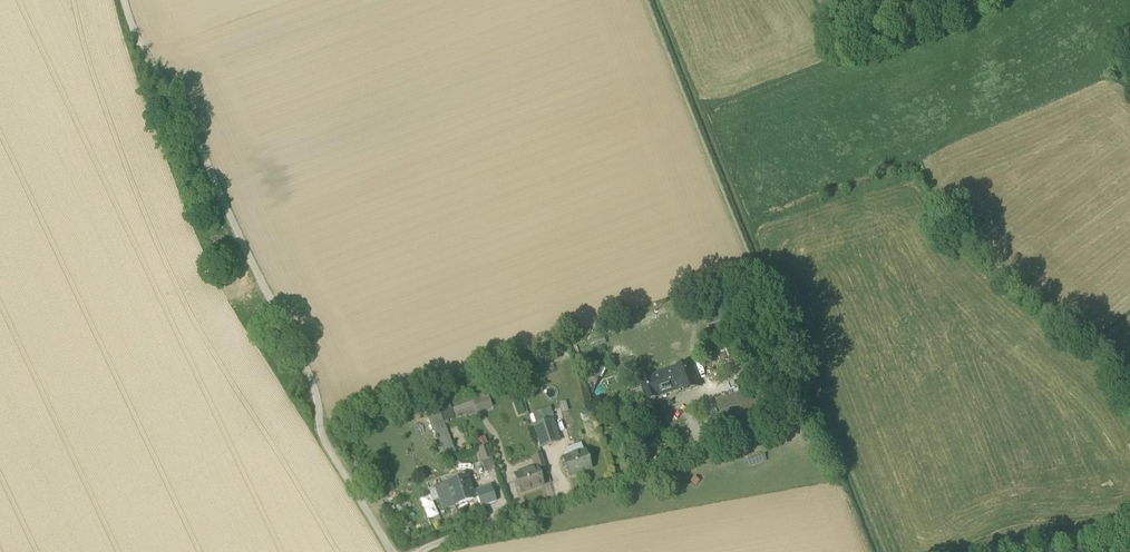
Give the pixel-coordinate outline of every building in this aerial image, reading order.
[(740,364),(743,374),(766,366),(762,356),(740,364)] [(604,368),(594,364),(585,385),(587,393),(592,395),(604,368)] [(770,377),(766,366),(743,374),(747,385),(770,377)] [(690,385),(691,389),(699,386),(693,369),(685,372),(684,367),(674,370),(680,389),(690,385)] [(674,370),(652,378),(658,396),(661,395),(680,389),(674,370)] [(658,397),(658,396),(652,378),(639,382),(644,396),(645,401),(658,397)] [(644,396),(639,382),(629,385),(634,399),(644,396)] [(756,390),(738,396),(744,415),(762,409),(756,390)] [(441,410),(444,417),(453,414),(474,406),(487,402),(484,394),(441,410)] [(428,421),(442,459),(455,454),(434,396),(422,401),(424,407),(419,409),(424,423),(428,421)] [(716,404),(722,423),(744,415),(738,396),(716,404)] [(490,401),(487,402),(474,406),(477,414),(492,408),(490,401)] [(466,417),(477,414),(474,406),(453,414),(455,418),(465,415),(466,417)] [(532,414),(536,427),(553,421),(555,421),(550,408),(532,414)] [(532,428),(539,449),(560,442),(553,421),(536,427),(532,428)] [(478,446),(484,462),(493,458),(487,442),(478,446)] [(563,460),(585,452),(582,444),(567,449),(563,460)] [(563,460),(569,478),(591,470),(585,452),(563,460)] [(536,469),(539,478),(548,475),(542,456),(532,459),(535,469),(536,469)] [(496,469),(493,458),(484,462),(488,472),(496,469)] [(515,476),(521,495),(543,487),(539,478),(536,469),(535,469),(515,476)] [(454,509),(473,502),(470,494),(465,477),(446,484),(454,509)] [(435,487),(443,512),(454,509),(446,484),(435,487)] [(490,487),(470,494),(473,502),(478,501),(480,509),(495,504),(490,487)]
